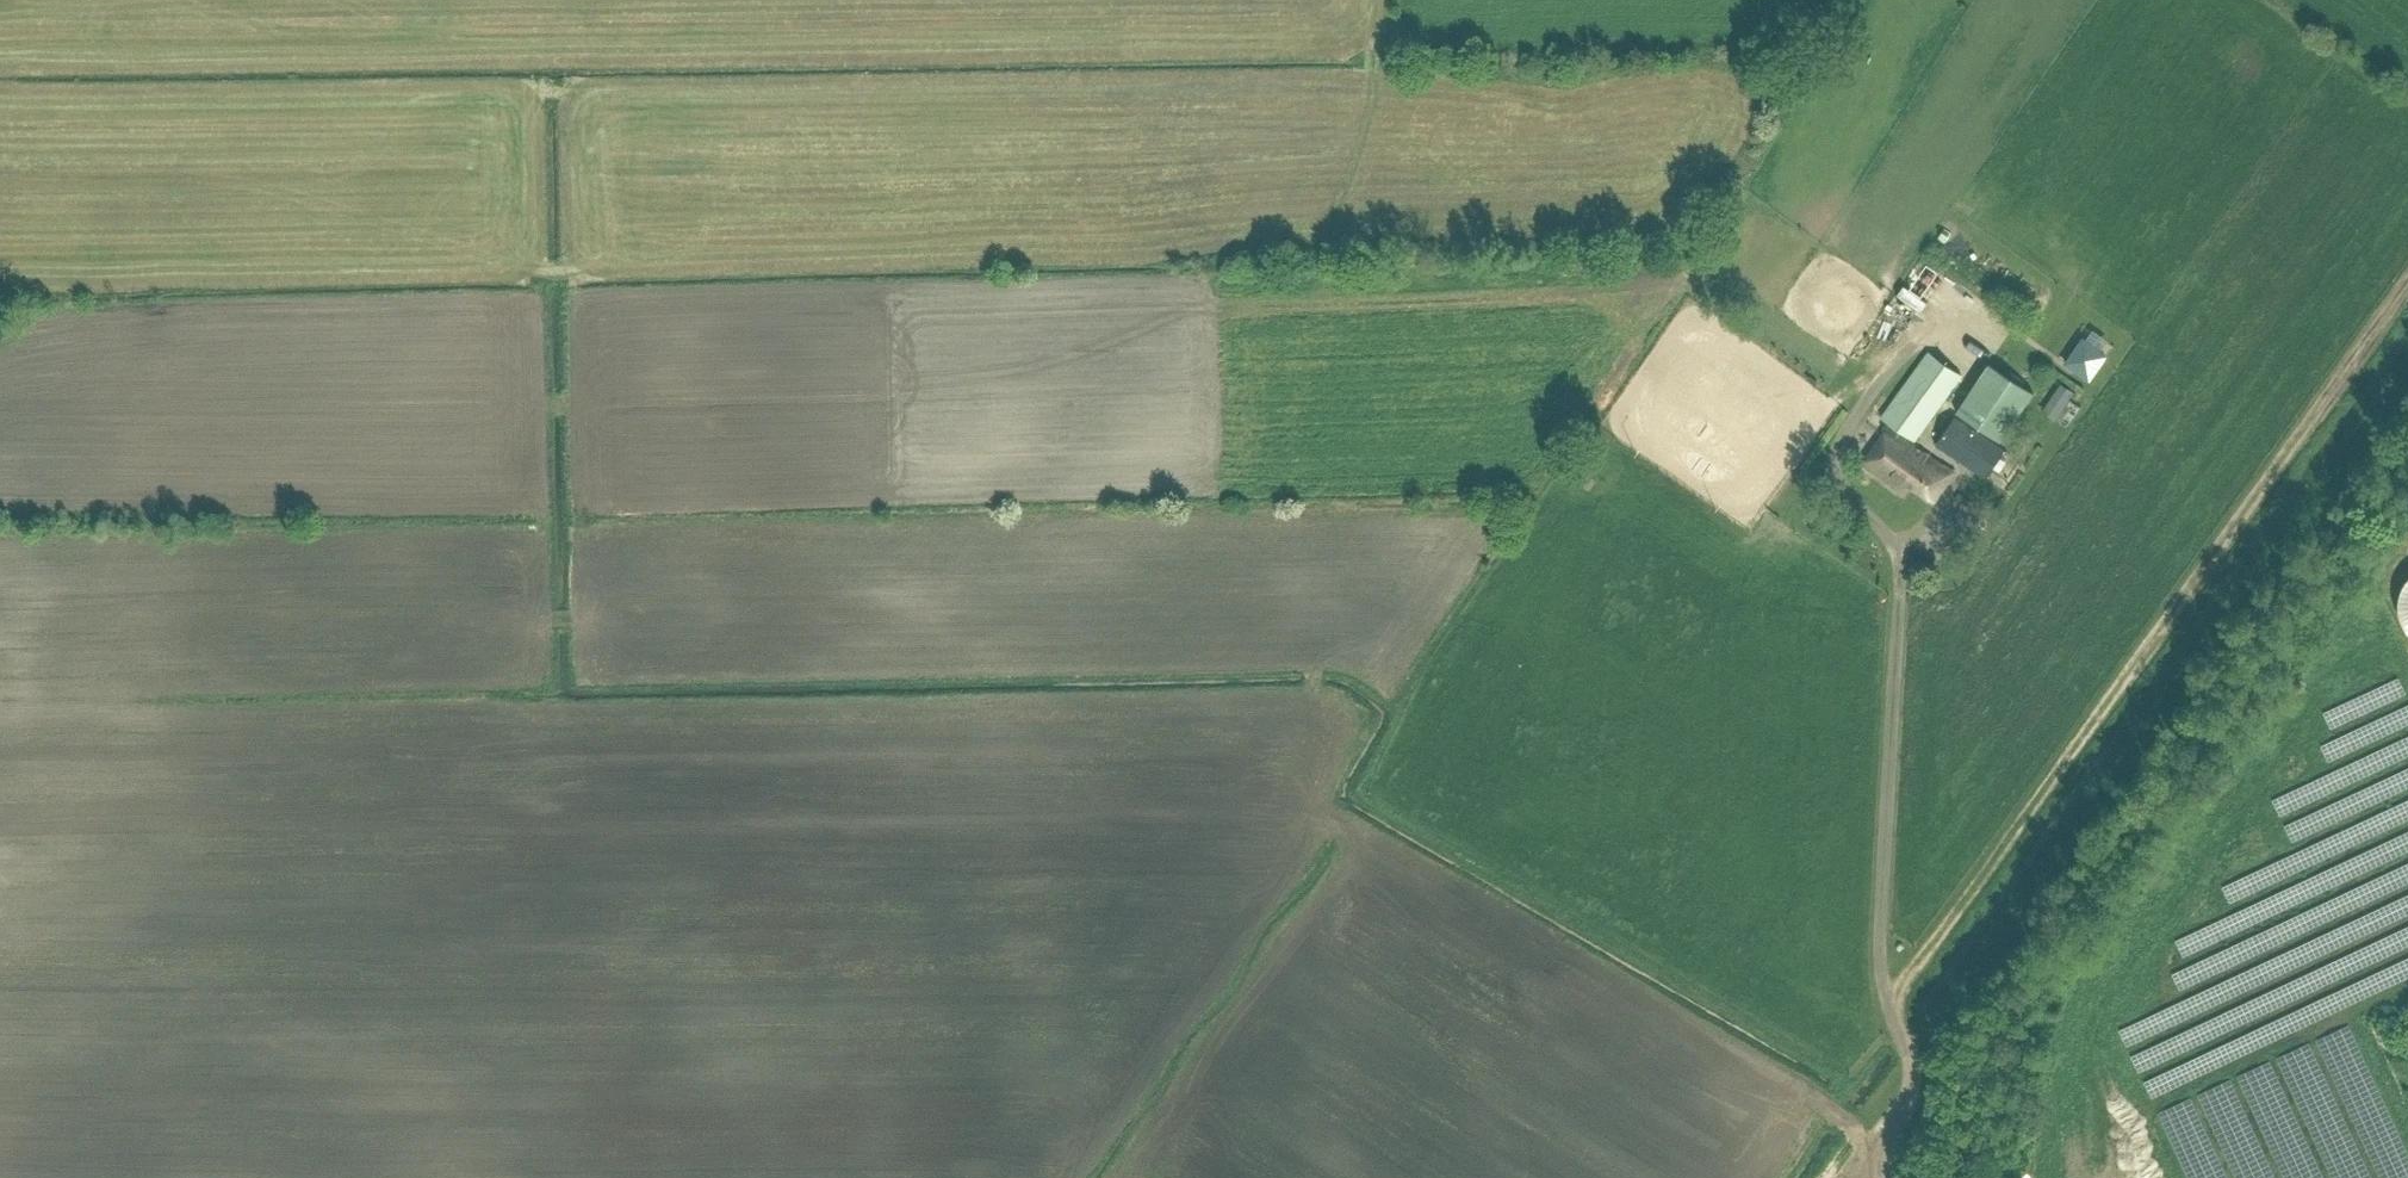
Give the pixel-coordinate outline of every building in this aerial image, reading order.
[(1929,352),(1882,418),(1889,423),(1860,464),(1901,493),(1909,482),(1934,500),(1953,474),(1897,435),(1900,430),(1915,441),(1962,375),(1929,352)] [(1986,477),(2005,450),(1956,415),(1936,443),(1986,477)]
